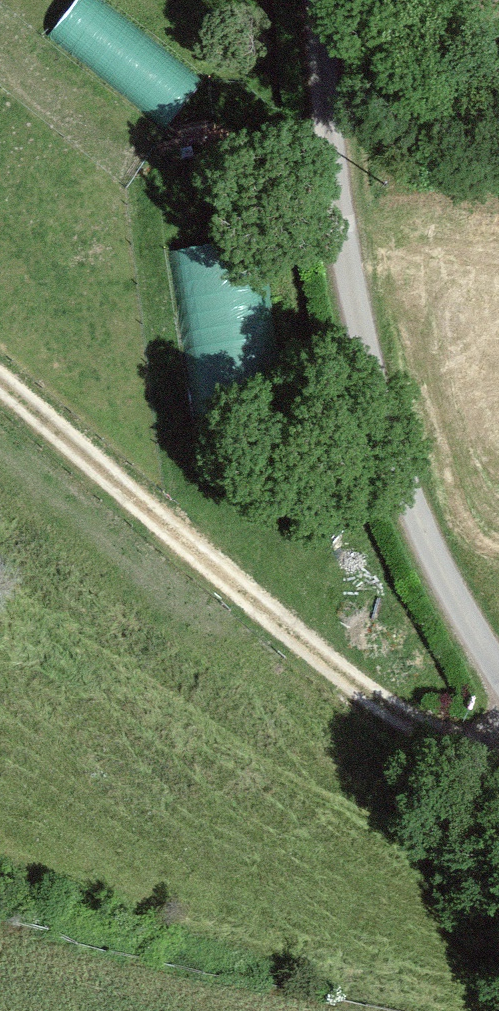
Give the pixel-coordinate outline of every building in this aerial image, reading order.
[(170,121),(205,76),(107,0),(72,0),(51,27),(170,121)] [(266,361),(256,251),(183,257),(193,367),(266,361)]
